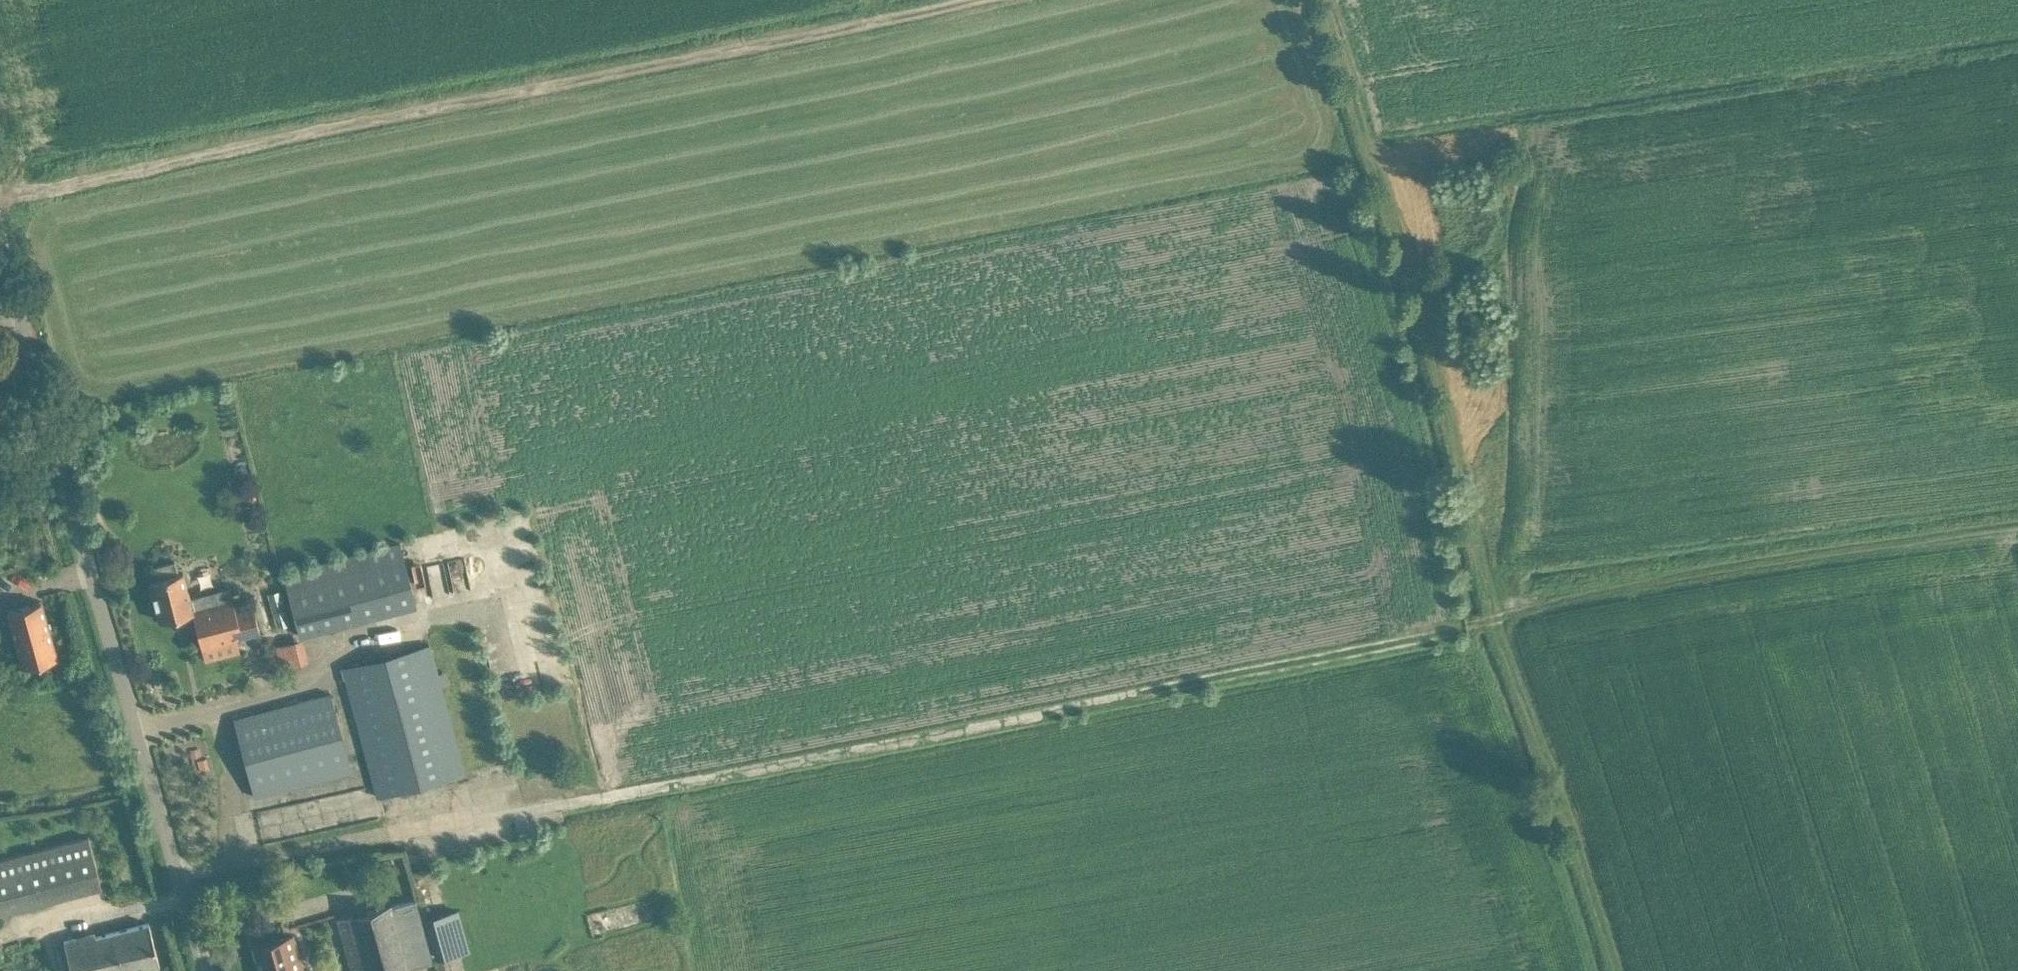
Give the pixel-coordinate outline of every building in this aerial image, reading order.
[(419,605),(401,540),(283,573),(301,637),(419,605)] [(202,647),(260,631),(252,601),(234,606),(229,587),(190,598),(183,573),(178,574),(175,560),(155,566),(158,579),(149,581),(159,619),(192,611),(202,647)] [(41,601),(6,610),(22,666),(57,657),(41,601)] [(431,643),(341,668),(377,797),(466,772),(431,643)] [(286,671),(314,668),(312,645),(283,649),(286,671)] [(347,772),(326,694),(233,719),(254,796),(347,772)] [(89,836),(0,859),(0,909),(100,885),(89,836)] [(350,970),(389,970),(405,966),(433,959),(416,899),(389,906),(388,902),(335,917),(350,970)] [(457,950),(452,931),(463,928),(458,909),(427,917),(438,955),(457,950)] [(64,941),(71,970),(131,970),(159,964),(149,923),(95,936),(95,933),(64,941)] [(297,968),(303,967),(293,934),(253,946),(260,970),(298,970),(297,968)]
